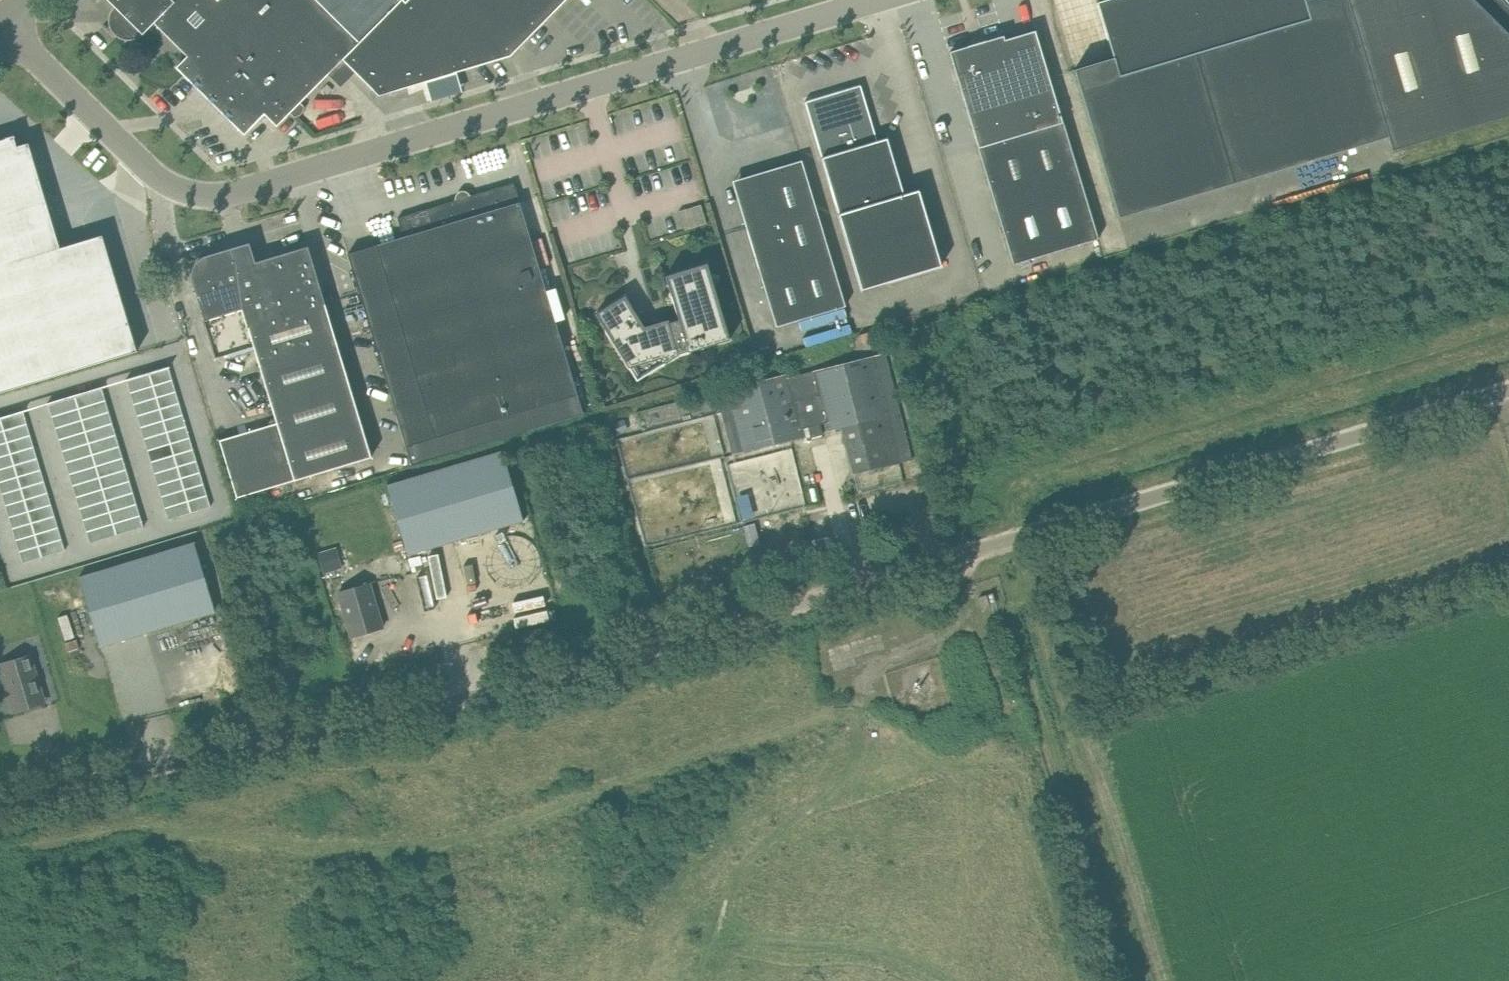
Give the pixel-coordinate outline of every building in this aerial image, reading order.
[(155,24),(187,56),(176,67),(244,135),(264,114),(277,126),(343,59),(379,96),(511,56),(566,0),(407,0),(406,2),(404,0),(108,0),(114,6),(114,7),(113,7),(113,8),(112,9),(112,10),(111,11),(110,12),(110,13),(109,15),(109,16),(109,17),(109,18),(109,19),(109,20),(109,21),(109,23),(109,24),(109,25),(109,26),(110,27),(110,28),(111,29),(111,30),(112,31),(113,32),(113,33),(114,34),(115,35),(116,36),(118,37),(120,38),(122,39),(124,40),(126,40),(129,40),(131,40),(133,40),(136,39),(139,38),(141,36),(143,34),(154,23),(156,24),(155,24)] [(1097,2),(1113,57),(1074,69),(1118,218),(1388,137),(1347,0),(1105,0),(1097,2)] [(1388,137),(1392,150),(1416,143),(1508,115),(1508,6),(1503,0),(1347,0),(1388,137)] [(1004,36),(949,52),(1013,264),(1098,239),(1035,31),(1005,40),(1004,36)] [(860,84),(805,101),(862,290),(941,266),(918,189),(904,194),(887,137),(877,140),(860,84)] [(138,351),(103,235),(61,247),(29,143),(17,146),(15,139),(16,139),(15,137),(15,135),(6,138),(6,139),(2,140),(0,140),(0,393),(138,351)] [(780,170),(736,183),(749,227),(747,228),(776,327),(845,306),(802,160),(779,167),(780,170)] [(403,237),(348,254),(412,465),(583,413),(514,182),(398,218),(403,237)] [(703,204),(681,208),(686,227),(707,223),(703,204)] [(234,259),(231,248),(207,256),(204,256),(203,257),(200,258),(198,260),(197,261),(196,263),(195,265),(194,266),(193,269),(192,274),(192,279),(216,357),(254,346),(277,423),(219,440),(237,498),(371,457),(314,266),(313,264),(313,263),(313,262),(312,262),(312,261),(311,260),(311,259),(310,259),(310,258),(309,258),(309,257),(308,256),(307,256),(307,255),(306,255),(305,254),(304,254),(304,253),(303,253),(302,252),(301,252),(300,252),(299,252),(295,251),(290,252),(270,258),(250,264),(247,255),(234,259)] [(707,264),(665,276),(678,320),(669,322),(668,320),(660,322),(660,319),(652,322),(653,324),(644,327),(625,295),(596,314),(637,381),(679,354),(688,351),(688,352),(730,340),(707,264)] [(788,373),(727,388),(742,452),(805,436),(802,428),(808,427),(810,437),(823,434),(820,424),(826,422),(828,430),(842,427),(854,473),(900,461),(893,434),(874,355),(812,370),(813,371),(789,377),(788,373)] [(169,368),(150,374),(153,385),(173,380),(169,368)] [(127,381),(130,392),(153,385),(150,374),(127,381)] [(153,385),(157,397),(176,391),(173,380),(153,385)] [(153,385),(130,392),(134,404),(157,397),(153,385)] [(102,388),(75,396),(78,408),(106,400),(102,388)] [(176,391),(157,397),(160,408),(180,403),(176,391)] [(78,408),(75,396),(48,404),(52,416),(78,408)] [(160,408),(157,397),(134,404),(137,415),(160,408)] [(78,408),(82,419),(109,411),(106,400),(78,408)] [(164,420),(183,414),(180,403),(160,408),(164,420)] [(55,427),(82,419),(78,408),(52,416),(55,427)] [(160,408),(137,415),(140,427),(164,420),(160,408)] [(109,411),(82,419),(85,431),(112,423),(109,411)] [(24,412),(1,419),(4,430),(27,423),(24,412)] [(186,425),(183,414),(164,420),(167,431),(186,425)] [(85,431),(82,419),(55,427),(59,439),(85,431)] [(140,427),(144,438),(167,431),(164,420),(140,427)] [(623,420),(614,423),(618,432),(626,429),(623,420)] [(27,423),(4,430),(7,442),(31,435),(27,423)] [(85,431),(89,442),(116,434),(112,423),(85,431)] [(167,431),(171,443),(190,437),(186,425),(167,431)] [(62,450),(89,442),(85,431),(59,439),(62,450)] [(167,431),(144,438),(147,450),(171,443),(167,431)] [(116,434),(89,442),(92,454),(119,446),(116,434)] [(11,453),(34,446),(31,435),(7,442),(11,453)] [(174,454),(193,448),(190,437),(171,443),(174,454)] [(11,453),(7,442),(0,444),(0,456),(11,453)] [(92,454),(89,442),(62,450),(66,462),(92,454)] [(147,450),(151,461),(174,454),(171,443),(147,450)] [(37,458),(34,446),(11,453),(14,465),(37,458)] [(96,465),(123,457),(119,446),(92,454),(96,465)] [(197,460),(193,448),(174,454),(177,466),(197,460)] [(408,555),(524,521),(503,450),(387,484),(408,555)] [(14,465),(11,453),(0,456),(0,469),(14,465)] [(66,462),(69,473),(96,465),(92,454),(66,462)] [(174,454),(151,461),(154,473),(177,466),(174,454)] [(126,469),(123,457),(96,465),(99,477),(126,469)] [(14,465),(18,476),(41,469),(37,458),(14,465)] [(181,477),(200,471),(197,460),(177,466),(181,477)] [(0,469),(0,481),(18,476),(14,465),(0,469)] [(69,473),(72,485),(99,477),(96,465),(69,473)] [(899,480),(895,465),(858,475),(863,490),(899,480)] [(177,466),(154,473),(158,484),(181,477),(177,466)] [(21,488),(44,481),(41,469),(18,476),(21,488)] [(130,480),(126,469),(99,477),(103,488),(130,480)] [(204,483),(200,471),(181,477),(184,489),(204,483)] [(0,481),(0,487),(2,493),(21,488),(18,476),(0,481)] [(99,477),(72,485),(76,496),(103,488),(99,477)] [(161,496),(184,489),(181,477),(158,484),(161,496)] [(103,488),(106,500),(133,492),(130,480),(103,488)] [(48,492),(44,481),(21,488),(25,499),(48,492)] [(207,495),(204,483),(184,489),(188,501),(207,495)] [(5,505),(25,499),(21,488),(2,493),(5,505)] [(79,508),(106,500),(103,488),(76,496),(79,508)] [(188,501),(184,489),(161,496),(165,508),(188,501)] [(48,492),(25,499),(28,511),(51,504),(48,492)] [(133,492),(106,500),(110,511),(137,503),(133,492)] [(207,495),(188,501),(191,512),(211,506),(207,495)] [(5,505),(9,516),(28,511),(25,499),(5,505)] [(110,511),(106,500),(79,508),(83,519),(110,511)] [(188,501),(165,508),(168,519),(191,512),(188,501)] [(137,503),(110,511),(113,523),(140,515),(137,503)] [(51,504),(28,511),(32,522),(55,515),(51,504)] [(28,511),(9,516),(12,528),(32,522),(28,511)] [(113,523),(110,511),(83,519),(86,531),(113,523)] [(32,522),(35,534),(58,527),(55,515),(32,522)] [(144,527),(140,515),(113,523),(117,535),(144,527)] [(12,528),(16,539),(35,534),(32,522),(12,528)] [(90,543),(117,535),(113,523),(86,531),(90,543)] [(58,527),(35,534),(39,546),(62,539),(58,527)] [(35,534),(16,539),(19,551),(39,546),(35,534)] [(39,546),(42,557),(65,550),(62,539),(39,546)] [(100,647),(216,612),(194,541),(79,576),(100,647)] [(23,563),(42,557),(39,546),(19,551),(23,563)] [(318,554),(324,572),(338,568),(332,550),(318,554)] [(338,592),(351,637),(382,627),(369,583),(338,592)] [(981,606),(989,604),(986,595),(979,597),(981,606)] [(11,702),(42,693),(30,655),(0,664),(0,666),(11,702)]
